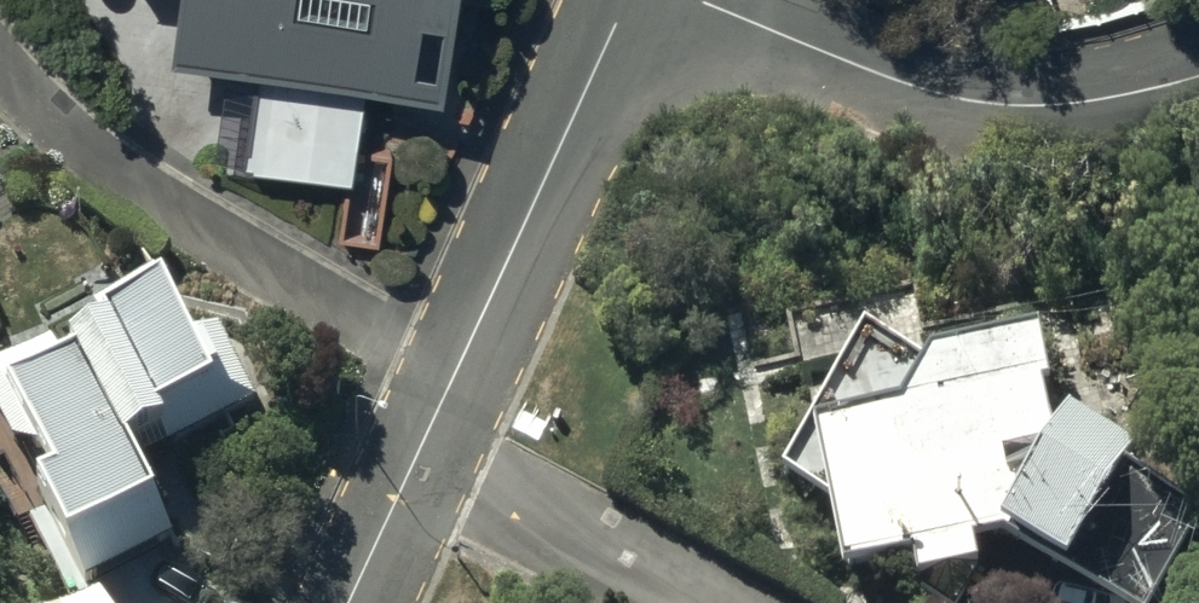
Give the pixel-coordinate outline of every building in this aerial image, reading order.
[(170,52),(257,64),(244,161),(345,175),(336,237),(376,243),(389,155),(352,149),(363,74),(439,85),(451,0),(177,0),(170,52)] [(0,372),(0,426),(14,454),(36,457),(56,494),(41,502),(89,591),(178,544),(134,461),(167,443),(171,451),(260,403),(222,333),(197,347),(159,276),(95,310),(108,334),(62,359),(53,344),(0,372)] [(783,479),(828,505),(844,583),(913,566),(918,589),(1025,562),(1102,602),(1160,602),(1198,534),(1198,496),(1053,411),(1040,352),(929,377),(866,339),(783,479)] [(85,602),(106,602),(101,594),(85,602)]
